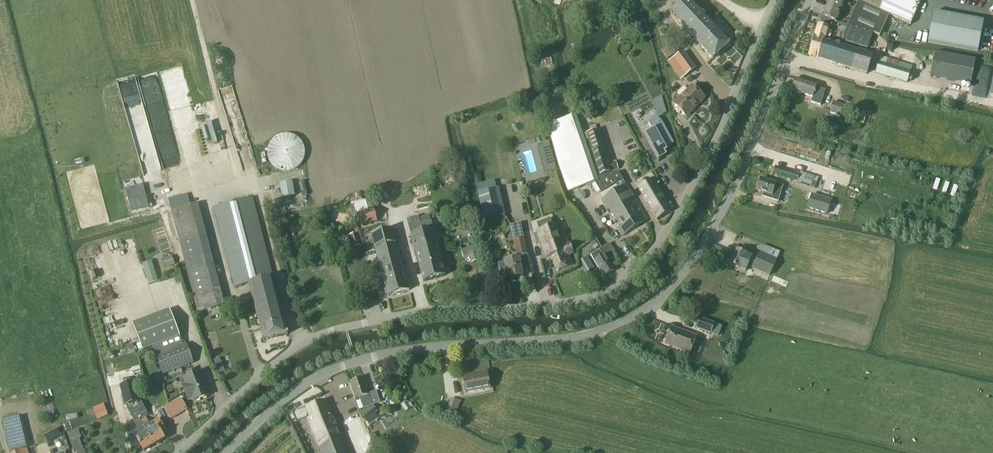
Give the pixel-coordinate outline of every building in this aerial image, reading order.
[(695,41),(713,25),(689,0),(685,0),(670,14),(695,41)] [(824,17),(835,22),(837,23),(847,0),(831,0),(824,17)] [(872,37),(873,34),(880,35),(889,15),(911,25),(921,0),(854,0),(858,2),(847,26),(846,29),(871,37),(872,37)] [(978,52),(984,21),(934,12),(928,43),(978,52)] [(713,25),(695,41),(713,60),(730,43),(729,42),(730,40),(727,37),(725,38),(713,25)] [(808,56),(818,59),(825,39),(828,28),(818,25),(808,56)] [(868,49),(872,37),(871,37),(846,29),(842,42),(868,49)] [(825,39),(818,59),(866,75),(873,55),(858,50),(825,39)] [(674,59),(686,76),(695,68),(683,52),(674,59)] [(934,53),(930,77),(970,85),(975,60),(934,53)] [(881,57),(879,62),(876,74),(907,83),(910,71),(912,67),(881,57)] [(816,87),(795,80),(791,91),(812,98),(811,102),(820,106),(825,90),(816,87)] [(686,116),(704,98),(692,86),(674,104),(686,116)] [(652,100),(659,117),(667,114),(660,97),(652,100)] [(830,113),(841,117),(845,106),(833,102),(830,113)] [(129,120),(144,176),(163,170),(147,114),(129,120)] [(598,183),(597,178),(576,116),(547,126),(558,166),(559,165),(569,193),(595,184),(598,183)] [(674,143),(661,120),(660,121),(658,118),(648,123),(652,130),(643,134),(658,162),(659,162),(658,160),(666,156),(663,149),(674,143)] [(616,162),(609,164),(598,131),(586,134),(599,176),(610,173),(610,172),(618,170),(616,162)] [(300,171),(302,137),(268,135),(266,169),(300,171)] [(183,157),(193,185),(212,178),(202,150),(183,157)] [(822,179),(800,172),(793,170),(792,172),(782,169),(779,177),(797,182),(815,188),(816,183),(820,185),(822,179)] [(595,184),(604,199),(626,186),(618,173),(597,178),(598,183),(595,184)] [(655,179),(644,185),(643,183),(639,188),(638,189),(657,220),(671,211),(656,187),(659,186),(655,179)] [(762,197),(767,199),(772,182),(761,179),(757,191),(763,193),(762,197)] [(292,182),(280,185),(282,199),(295,196),(292,182)] [(767,199),(778,202),(783,186),(772,182),(767,199)] [(647,220),(626,186),(604,199),(601,202),(622,236),(647,220)] [(478,193),(484,221),(505,216),(499,189),(478,193)] [(812,195),(807,208),(827,215),(831,201),(812,195)] [(249,284),(273,278),(252,198),(213,208),(234,288),(249,284)] [(363,204),(354,206),(360,227),(372,224),(377,222),(374,211),(369,212),(366,203),(363,204)] [(171,211),(171,212),(198,314),(225,307),(198,204),(171,211)] [(875,221),(877,212),(855,207),(853,216),(875,221)] [(407,220),(411,235),(410,235),(417,260),(428,256),(429,259),(437,256),(437,255),(439,254),(433,229),(431,222),(420,224),(418,217),(407,220)] [(536,233),(544,254),(547,260),(552,258),(557,271),(572,265),(568,255),(573,253),(566,236),(565,236),(560,223),(536,233)] [(510,227),(516,255),(518,255),(518,257),(527,256),(522,225),(510,227)] [(371,235),(375,251),(397,245),(393,229),(371,235)] [(362,246),(359,233),(348,236),(352,249),(362,246)] [(594,250),(599,247),(596,241),(591,244),(594,250)] [(397,245),(375,251),(386,290),(384,291),(385,294),(387,294),(388,297),(409,291),(397,245)] [(476,248),(461,251),(463,259),(470,257),(472,264),(479,262),(476,248)] [(591,255),(594,261),(603,277),(614,271),(605,255),(603,256),(600,250),(591,255)] [(745,272),(747,267),(770,277),(777,260),(760,252),(757,259),(736,250),(729,264),(745,272)] [(428,256),(417,260),(423,282),(445,276),(439,254),(437,255),(437,256),(429,259),(428,256)] [(518,255),(516,255),(512,256),(513,260),(504,262),(504,264),(498,265),(501,278),(507,276),(508,280),(523,277),(519,259),(518,257),(518,255)] [(164,269),(174,264),(170,256),(161,260),(164,269)] [(151,262),(143,264),(149,283),(157,281),(151,262)] [(260,329),(284,323),(273,278),(249,284),(260,329)] [(587,278),(586,285),(594,286),(595,279),(587,278)] [(132,324),(143,351),(180,338),(169,310),(132,324)] [(711,334),(714,325),(715,324),(699,318),(695,328),(711,334)] [(287,335),(284,323),(260,329),(263,341),(287,335)] [(711,334),(718,337),(722,326),(715,324),(714,325),(711,334)] [(671,327),(667,338),(664,344),(690,354),(696,337),(671,327)] [(163,375),(194,363),(187,345),(156,356),(163,375)] [(182,385),(188,400),(193,399),(194,402),(209,396),(205,386),(203,387),(198,373),(183,379),(185,384),(182,385)] [(335,400),(351,395),(346,381),(349,380),(346,373),(328,378),(335,400)] [(487,373),(463,377),(466,393),(489,389),(487,373)] [(363,409),(373,405),(380,403),(376,391),(368,394),(363,379),(350,383),(355,399),(359,398),(363,409)] [(136,385),(121,388),(125,405),(140,401),(136,385)] [(401,393),(398,399),(405,402),(405,403),(405,402),(406,402),(409,396),(408,396),(405,394),(404,395),(401,393)] [(453,414),(457,400),(451,399),(447,412),(453,414)] [(179,400),(166,407),(172,415),(183,408),(179,400)] [(326,400),(298,411),(297,410),(294,412),(293,413),(292,414),(296,424),(307,419),(315,439),(321,452),(344,452),(339,440),(341,439),(326,400)] [(133,408),(128,411),(139,429),(139,431),(133,434),(137,439),(144,452),(155,445),(140,421),(145,418),(149,416),(142,403),(133,408)] [(108,416),(104,404),(93,408),(97,420),(108,416)] [(373,405),(361,415),(370,426),(379,419),(375,414),(378,412),(373,405)] [(145,418),(140,421),(155,445),(165,439),(163,435),(166,433),(158,419),(149,425),(145,418)] [(74,452),(84,452),(79,439),(81,438),(78,429),(67,433),(74,452)] [(57,430),(45,437),(49,444),(61,437),(61,436),(61,435),(57,430)]
